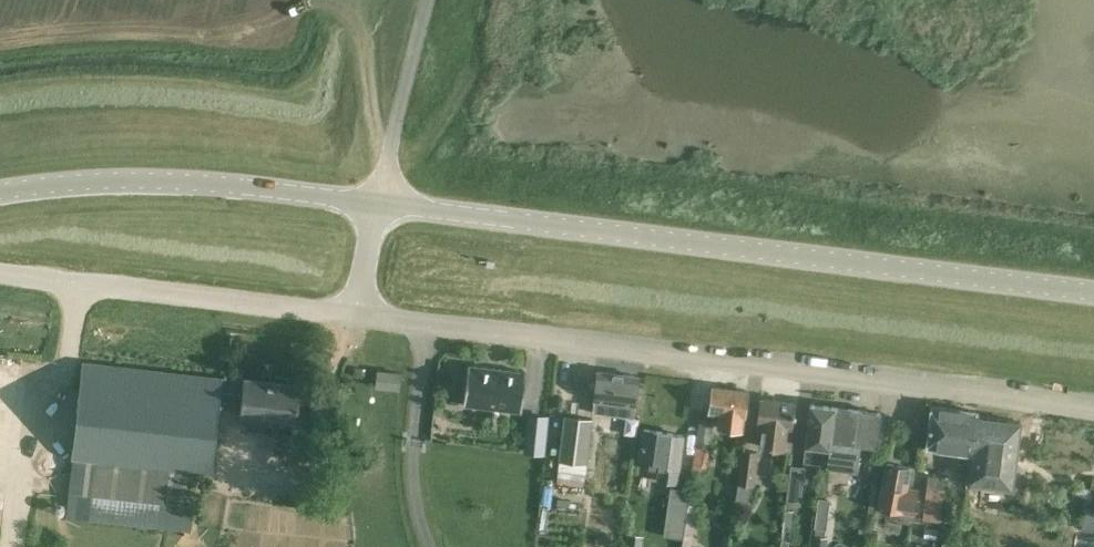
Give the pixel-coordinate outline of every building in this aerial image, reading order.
[(72,460),(66,518),(89,520),(190,532),(191,527),(197,473),(210,475),(217,413),(239,415),(239,419),(260,422),(260,426),(273,428),(274,423),(296,426),(298,407),(300,385),(244,379),(243,382),(222,379),(220,378),(82,363),(80,385),(76,422),(71,459),(71,460),(72,460)] [(469,364),(465,406),(521,412),(526,370),(469,364)] [(378,371),(376,387),(399,390),(401,373),(378,371)] [(597,372),(592,413),(633,417),(638,377),(597,372)] [(712,387),(710,409),(709,412),(720,413),(718,428),(742,431),(744,416),(744,417),(748,391),(712,387)] [(760,399),(758,421),(757,424),(762,424),(760,446),(784,449),(787,427),(791,428),(791,425),(794,403),(760,399)] [(805,451),(803,462),(814,464),(825,465),(826,454),(832,407),(810,404),(808,423),(805,451)] [(976,416),(977,412),(931,406),(926,448),(970,455),(976,416)] [(826,454),(825,465),(826,465),(826,467),(857,470),(860,444),(876,446),(880,413),(832,407),(826,454)] [(525,433),(523,453),(544,455),(548,415),(527,413),(525,433)] [(564,415),(559,460),(587,463),(593,418),(564,415)] [(1020,422),(976,416),(970,455),(966,483),(1012,489),(1020,422)] [(699,420),(693,470),(707,472),(713,421),(699,420)] [(644,430),(640,452),(639,458),(650,460),(649,470),(658,472),(658,474),(659,474),(658,482),(676,485),(683,436),(644,430)] [(757,452),(742,451),(740,450),(734,502),(747,503),(749,485),(754,485),(757,452)] [(887,464),(883,485),(879,508),(914,514),(917,497),(904,495),(909,468),(887,464)] [(340,465),(339,479),(347,479),(348,465),(340,465)] [(791,467),(789,488),(800,489),(802,472),(803,468),(791,467)] [(777,480),(776,488),(788,489),(789,473),(778,471),(777,480)] [(940,522),(945,487),(927,484),(923,520),(940,522)] [(668,488),(661,537),(681,540),(688,491),(668,488)] [(1080,510),(1092,513),(1093,505),(1093,500),(1083,498),(1081,505),(1080,510)]
